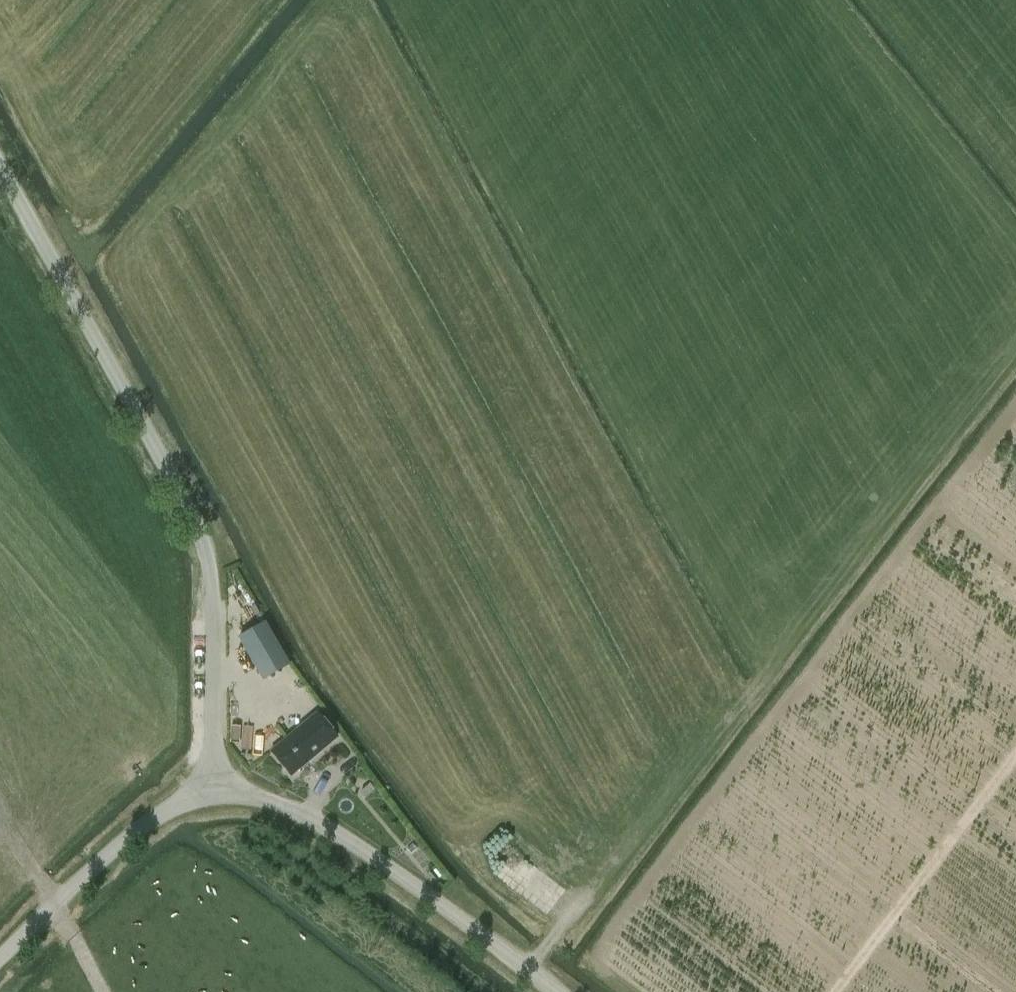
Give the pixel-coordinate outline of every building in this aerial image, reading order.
[(237,637),(263,681),(290,665),(265,622),(237,637)] [(291,776),(337,738),(316,714),(271,751),(291,776)]
